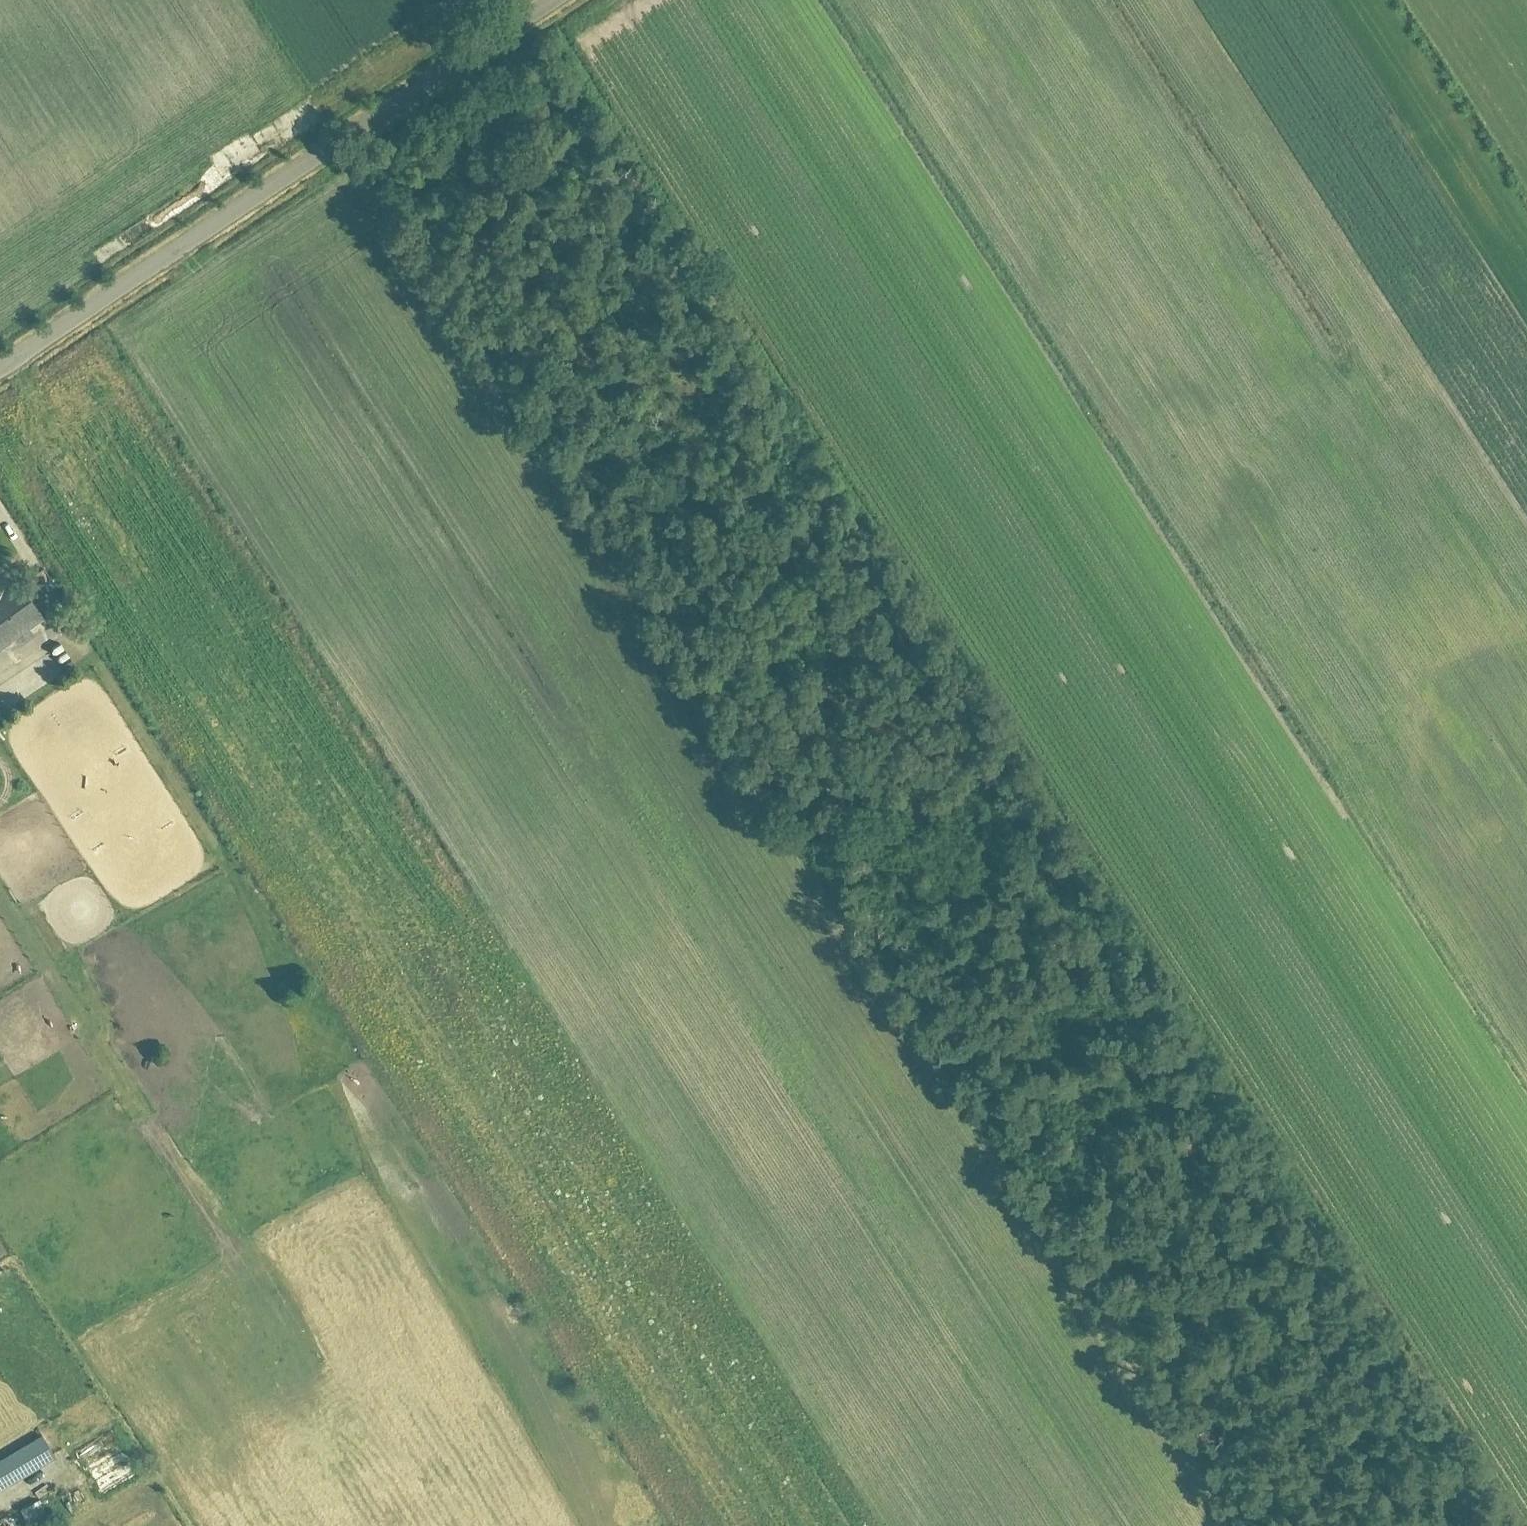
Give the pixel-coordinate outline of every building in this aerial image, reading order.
[(43,615),(16,579),(6,586),(0,578),(0,647),(43,615)] [(55,1458),(42,1436),(0,1460),(0,1490),(55,1458)] [(127,1443),(95,1462),(112,1488),(143,1469),(127,1443)]
